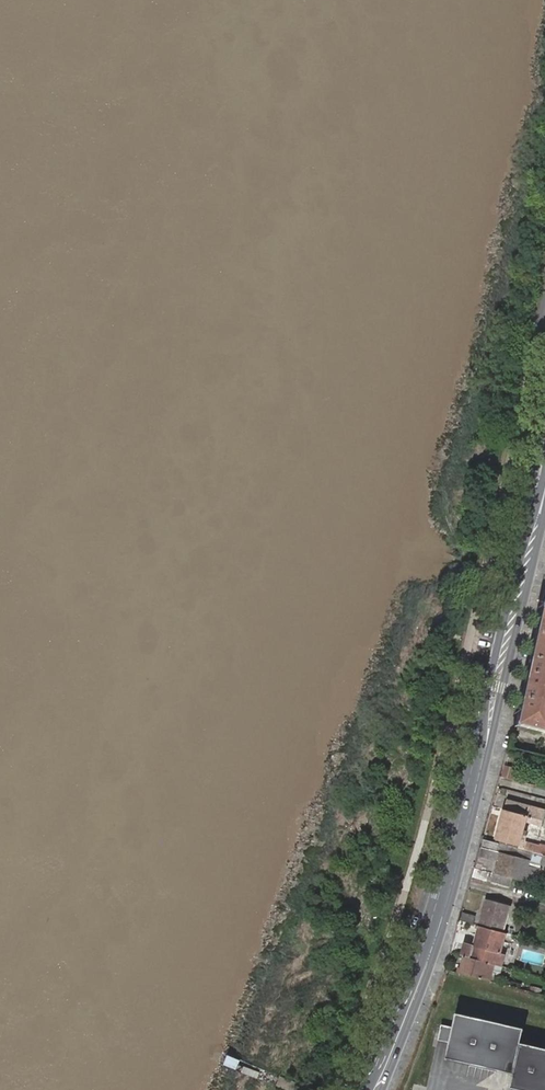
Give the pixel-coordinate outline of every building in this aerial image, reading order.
[(534,635),(544,637),(544,611),(540,609),(534,635)] [(529,660),(544,664),(544,637),(534,635),(532,648),(529,660)] [(526,674),(544,678),(544,664),(529,660),(526,674)] [(520,700),(544,705),(544,678),(526,674),(520,700)] [(517,714),(544,719),(544,705),(520,700),(517,714)] [(516,727),(544,734),(544,730),(544,719),(517,714),(517,715),(514,727),(516,727)] [(503,777),(512,779),(515,768),(505,766),(503,777)] [(496,838),(519,845),(521,836),(525,837),(527,831),(523,830),(525,822),(541,826),(543,820),(544,813),(544,809),(532,806),(507,799),(496,838)] [(496,842),(499,843),(518,848),(519,845),(496,838),(496,842)] [(540,868),(530,865),(531,860),(497,851),(499,843),(496,842),(483,839),(482,846),(476,868),(489,871),(493,872),(517,879),(536,884),(544,887),(544,878),(538,877),(540,868)] [(525,845),(544,851),(544,845),(539,844),(539,845),(526,842),(525,845)] [(543,855),(544,855),(544,851),(525,845),(524,850),(543,855)] [(489,871),(476,868),(473,876),(487,880),(489,871)] [(478,925),(503,931),(510,905),(517,881),(517,879),(493,872),(478,925)] [(464,912),(461,920),(473,923),(475,915),(464,912)] [(494,964),(502,966),(505,954),(501,953),(506,933),(503,931),(478,925),(473,944),(465,942),(461,954),(463,955),(494,964)] [(459,972),(490,980),(494,964),(463,955),(459,972)] [(519,1044),(523,1026),(456,1011),(453,1026),(442,1023),(438,1038),(450,1041),(446,1058),(511,1072),(507,1089),(544,1089),(544,1049),(519,1044)]
